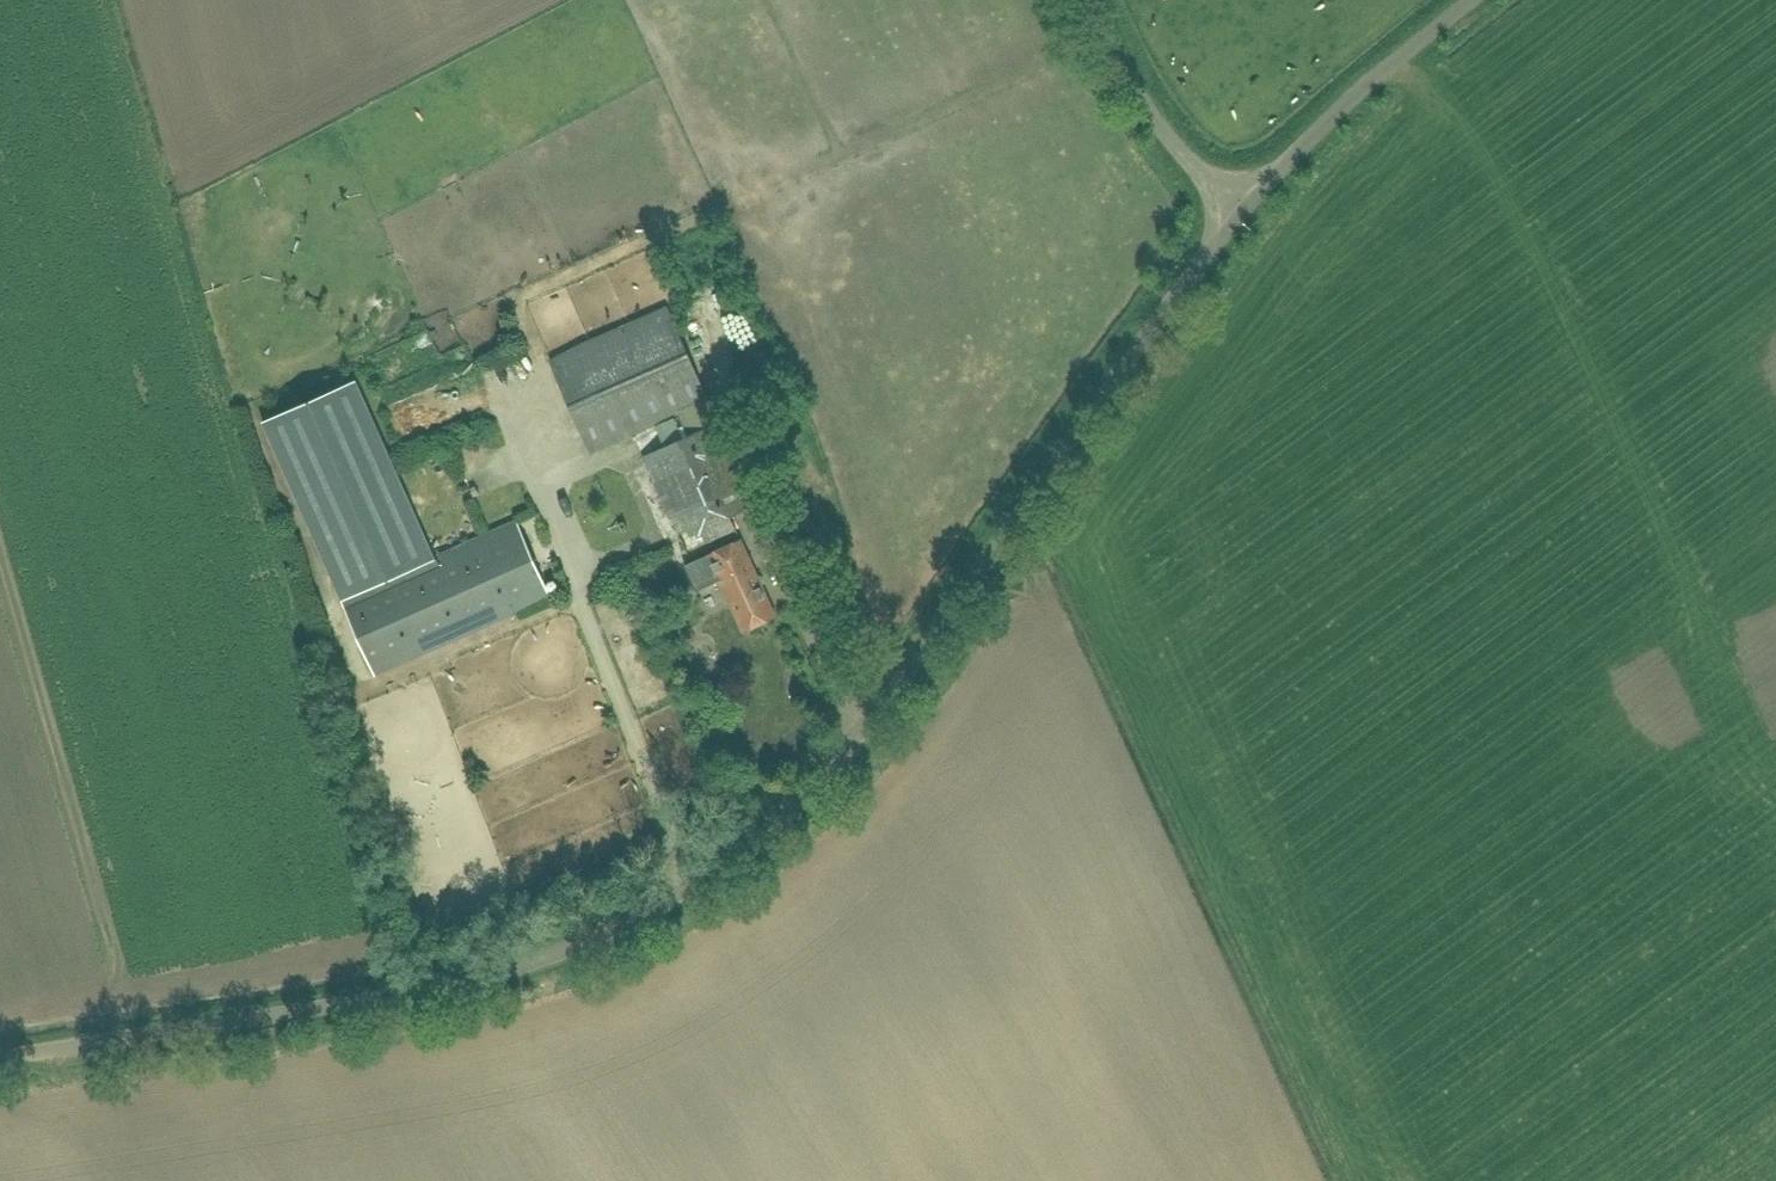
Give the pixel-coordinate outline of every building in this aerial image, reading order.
[(734,515),(753,506),(667,307),(548,359),(590,454),(678,416),(686,437),(643,457),(689,560),(740,536),(734,515)] [(728,320),(736,338),(751,331),(743,313),(728,320)] [(342,600),(433,557),(356,381),(263,422),(342,600)] [(551,598),(517,520),(433,557),(342,600),(375,676),(551,598)] [(775,617),(742,542),(685,567),(696,592),(719,582),(741,632),(775,617)]
